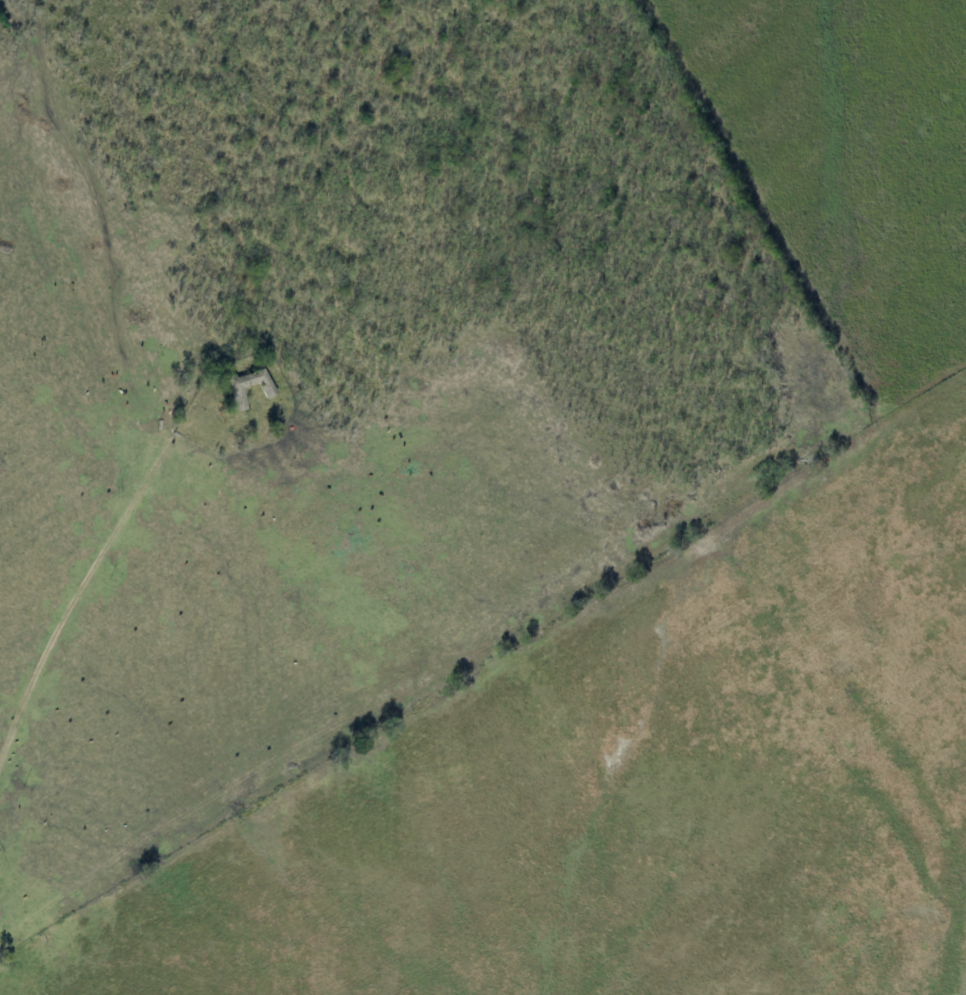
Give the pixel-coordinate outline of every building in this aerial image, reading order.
[(243,388),(261,383),(265,398),(275,396),(268,369),(229,379),(238,413),(249,410),(243,388)]
